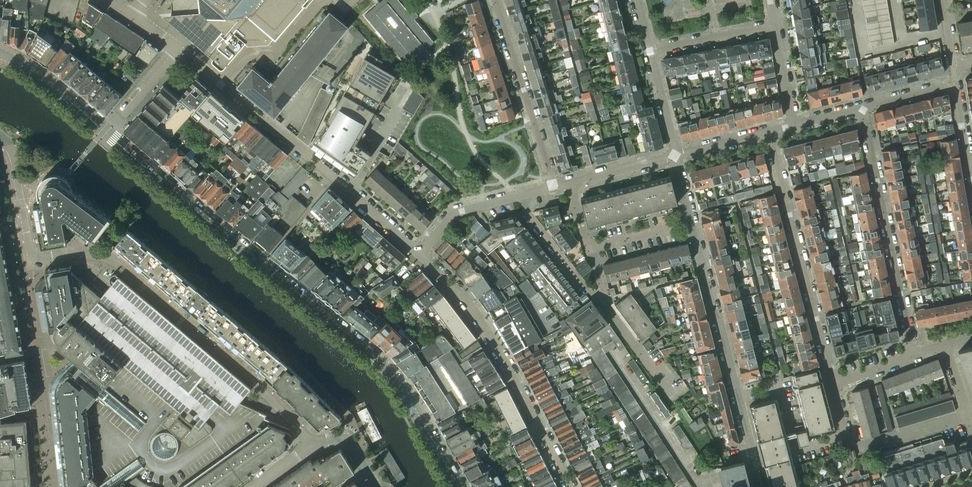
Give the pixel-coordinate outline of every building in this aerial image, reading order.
[(4,7),(13,8),(14,0),(5,0),(4,7)] [(12,13),(17,14),(16,19),(21,20),(20,29),(28,30),(29,21),(29,17),(28,3),(28,0),(14,0),(13,8),(12,13)] [(28,3),(29,17),(29,21),(32,21),(33,17),(39,19),(42,20),(43,17),(48,0),(28,0),(28,3)] [(171,2),(172,21),(187,20),(187,23),(197,32),(201,32),(202,48),(213,58),(213,59),(212,59),(212,60),(212,61),(212,62),(213,62),(213,63),(220,68),(220,69),(221,69),(222,69),(223,69),(223,68),(224,68),(245,43),(248,45),(268,44),(273,38),(275,40),(304,6),(303,4),(307,0),(173,0),(171,2)] [(364,15),(365,16),(401,59),(406,65),(414,58),(419,64),(422,61),(424,63),(429,59),(427,57),(430,54),(426,48),(433,42),(433,41),(414,19),(417,16),(418,16),(417,14),(418,13),(415,9),(414,10),(412,9),(408,12),(404,6),(398,0),(382,0),(380,2),(377,5),(364,15)] [(465,4),(468,14),(481,10),(478,0),(476,0),(465,4)] [(507,5),(510,14),(523,10),(522,6),(526,4),(525,0),(523,0),(507,5)] [(556,0),(550,0),(553,12),(559,10),(556,0)] [(559,1),(562,11),(568,9),(570,8),(568,0),(562,0),(559,1)] [(598,1),(601,11),(618,7),(617,0),(604,0),(598,1)] [(791,9),(810,5),(809,0),(790,0),(791,9)] [(835,1),(828,2),(830,12),(835,11),(847,9),(845,0),(838,0),(835,1)] [(83,18),(95,24),(104,11),(88,1),(85,11),(83,18)] [(916,6),(918,18),(934,15),(932,3),(916,6)] [(810,5),(791,9),(793,18),(812,15),(810,5)] [(4,13),(2,17),(0,23),(0,39),(9,43),(12,18),(12,13),(13,8),(4,7),(0,6),(0,12),(4,13)] [(618,7),(601,11),(603,21),(621,17),(618,7)] [(451,9),(445,12),(447,17),(448,21),(452,20),(454,19),(453,15),(451,9)] [(568,9),(562,11),(564,17),(570,16),(568,9)] [(847,9),(835,11),(836,20),(849,18),(847,9)] [(470,21),(468,22),(469,26),(472,25),(485,21),(481,10),(468,14),(470,21)] [(523,10),(510,14),(513,24),(530,18),(529,13),(525,14),(523,10)] [(236,86),(275,118),(349,27),(329,11),(273,80),(271,79),(270,81),(252,67),(236,86)] [(96,26),(89,36),(102,45),(109,36),(135,53),(144,38),(105,12),(97,25),(96,26)] [(12,18),(9,43),(18,48),(20,29),(21,20),(16,19),(17,14),(12,13),(12,18)] [(812,15),(793,18),(795,28),(818,24),(818,23),(819,20),(818,17),(816,15),(816,14),(812,15)] [(934,15),(918,18),(920,30),(936,27),(934,15)] [(570,16),(564,17),(567,30),(574,28),(570,16)] [(621,17),(603,21),(606,31),(623,27),(621,17)] [(530,18),(513,24),(516,33),(529,28),(527,23),(532,22),(530,18)] [(555,20),(554,20),(559,38),(560,38),(566,36),(561,18),(555,20)] [(849,18),(836,20),(838,30),(839,30),(851,28),(849,18)] [(30,29),(20,49),(27,52),(37,33),(39,28),(42,20),(39,19),(36,26),(34,31),(30,29)] [(961,45),(971,44),(971,20),(958,22),(961,45)] [(470,30),(468,30),(470,37),(475,36),(488,31),(485,21),(472,25),(469,26),(470,30)] [(818,24),(795,28),(797,38),(813,34),(813,35),(815,34),(820,34),(818,24)] [(529,28),(516,33),(519,42),(536,37),(542,35),(539,26),(539,25),(529,28)] [(579,27),(567,30),(569,40),(581,37),(579,27)] [(623,27),(606,31),(608,41),(626,36),(623,27)] [(851,28),(839,30),(840,36),(844,35),(845,39),(852,37),(851,28)] [(55,39),(39,61),(47,67),(61,48),(64,44),(59,40),(58,39),(63,32),(61,31),(56,38),(55,39)] [(488,31),(475,36),(478,46),(491,42),(488,31)] [(37,33),(27,52),(31,55),(39,61),(55,39),(46,33),(45,35),(41,33),(40,35),(37,33)] [(813,34),(797,38),(798,47),(817,44),(816,39),(815,34),(813,35),(813,34)] [(569,49),(566,36),(560,38),(564,51),(569,49)] [(626,36),(608,41),(611,51),(628,46),(626,36)] [(536,37),(519,42),(522,51),(539,46),(536,37)] [(61,48),(47,67),(53,71),(68,54),(70,52),(74,46),(67,39),(64,44),(61,48)] [(766,39),(757,40),(760,56),(760,58),(771,56),(769,40),(766,39)] [(149,62),(150,63),(161,51),(146,40),(136,54),(139,55),(149,62)] [(757,40),(746,43),(749,58),(760,56),(757,40)] [(491,42),(478,46),(482,57),(495,53),(491,42)] [(746,43),(736,45),(740,65),(744,64),(743,60),(749,58),(746,43)] [(817,44),(798,47),(800,57),(817,54),(824,53),(823,50),(825,50),(823,43),(817,44)] [(725,47),(728,62),(735,61),(738,78),(742,77),(740,65),(736,45),(725,47)] [(539,46),(522,51),(525,61),(542,55),(541,51),(537,53),(535,48),(539,46)] [(628,46),(611,51),(614,62),(614,63),(631,58),(631,57),(628,46)] [(729,67),(728,62),(725,47),(714,49),(718,69),(729,67)] [(576,59),(585,57),(582,48),(573,50),(576,59)] [(720,76),(718,69),(714,49),(703,51),(708,70),(715,69),(716,77),(720,76)] [(708,71),(708,70),(703,51),(693,53),(697,73),(708,71)] [(68,54),(53,71),(62,79),(78,59),(70,52),(68,54)] [(354,176),(370,153),(351,140),(354,135),(358,138),(395,75),(380,66),(383,61),(368,52),(327,122),(326,122),(310,145),(354,176)] [(136,67),(143,72),(146,67),(140,62),(133,57),(134,56),(130,53),(125,58),(136,67)] [(334,74),(341,77),(346,67),(350,60),(347,58),(349,55),(346,53),(339,63),(334,74)] [(482,57),(477,58),(480,69),(485,67),(498,63),(495,53),(482,57)] [(687,75),(697,73),(693,53),(682,55),(687,75)] [(817,54),(800,57),(802,67),(818,64),(821,63),(820,59),(818,59),(817,54)] [(542,55),(525,61),(528,70),(541,66),(539,61),(543,59),(542,55)] [(571,55),(564,57),(566,67),(573,65),(571,55)] [(676,77),(687,75),(682,55),(672,57),(675,73),(676,74),(676,77)] [(931,56),(926,57),(927,60),(931,75),(944,72),(940,56),(932,58),(931,56)] [(576,59),(578,70),(587,68),(585,57),(576,59)] [(675,73),(672,57),(663,59),(661,61),(665,77),(676,74),(675,73)] [(850,58),(845,59),(847,68),(858,66),(856,57),(850,58)] [(631,58),(614,63),(614,64),(617,74),(634,70),(632,60),(631,58)] [(78,59),(62,79),(71,86),(87,66),(78,59)] [(919,59),(913,61),(914,63),(918,78),(931,75),(927,60),(920,61),(919,59)] [(480,69),(479,69),(481,73),(486,71),(488,78),(501,74),(498,63),(485,67),(480,69)] [(818,64),(802,67),(804,78),(820,75),(819,68),(824,67),(823,63),(821,63),(818,64)] [(906,63),(901,64),(902,66),(906,82),(918,78),(914,63),(907,65),(906,63)] [(892,66),(889,67),(892,79),(893,85),(894,85),(898,84),(905,82),(906,82),(902,66),(901,64),(894,66),(892,66)] [(87,66),(71,86),(80,93),(96,74),(87,66)] [(541,66),(528,70),(531,79),(548,74),(547,70),(543,72),(541,66)] [(134,69),(133,69),(130,67),(128,69),(124,74),(134,82),(138,77),(143,72),(136,67),(134,69)] [(762,69),(764,79),(775,76),(773,67),(762,69)] [(881,69),(876,71),(881,89),(885,87),(892,86),(893,85),(892,79),(889,67),(888,67),(881,69)] [(589,70),(579,72),(581,81),(591,78),(589,70)] [(634,70),(617,74),(619,84),(637,80),(634,70)] [(869,72),(863,74),(868,92),(881,89),(876,71),(876,73),(870,75),(869,72)] [(96,74),(80,93),(89,101),(106,81),(96,74)] [(490,84),(487,85),(488,89),(505,84),(501,74),(488,78),(490,84)] [(548,74),(531,79),(533,89),(547,85),(545,79),(549,78),(548,74)] [(576,74),(570,76),(573,86),(579,85),(576,74)] [(139,114),(124,131),(132,138),(140,145),(147,151),(153,157),(169,139),(192,113),(194,110),(211,91),(196,77),(179,97),(165,84),(157,93),(150,101),(143,109),(139,114)] [(820,105),(817,90),(817,87),(815,77),(805,79),(806,90),(810,108),(820,105)] [(849,82),(848,82),(852,97),(862,95),(859,79),(853,81),(852,77),(848,78),(849,82)] [(826,79),(826,81),(827,87),(831,103),(841,100),(838,84),(832,86),(830,78),(826,79)] [(766,81),(768,88),(777,87),(776,79),(766,81)] [(619,84),(614,86),(615,89),(620,88),(622,94),(639,89),(637,80),(619,84)] [(106,81),(89,101),(98,109),(106,115),(122,96),(115,89),(106,81)] [(823,88),(817,90),(820,105),(831,103),(827,87),(826,81),(821,82),(823,88)] [(848,82),(838,84),(841,100),(852,97),(848,82)] [(505,84),(488,89),(489,94),(493,93),(495,99),(508,95),(505,84)] [(547,85),(533,89),(536,98),(554,92),(553,89),(548,90),(547,85)] [(321,87),(300,132),(309,139),(311,140),(333,93),(321,87)] [(420,103),(424,97),(414,88),(413,88),(409,96),(420,103)] [(594,90),(596,99),(604,97),(602,88),(594,90)] [(669,90),(671,100),(682,97),(679,88),(669,90)] [(639,89),(622,94),(625,104),(642,99),(639,89)] [(194,110),(192,113),(209,128),(210,127),(220,135),(224,131),(230,137),(226,141),(227,141),(246,120),(233,109),(231,110),(227,106),(223,103),(224,102),(211,91),(194,110)] [(581,93),(583,102),(584,102),(592,100),(590,91),(581,93)] [(554,92),(536,98),(539,107),(555,102),(562,100),(561,94),(557,95),(556,92),(554,92)] [(946,94),(938,96),(942,111),(943,115),(951,113),(948,95),(946,94)] [(495,99),(491,100),(495,111),(511,105),(508,95),(495,99)] [(405,102),(417,109),(420,103),(409,96),(405,102)] [(938,96),(929,99),(934,118),(938,117),(937,113),(942,111),(938,96)] [(598,110),(606,108),(604,98),(596,99),(598,110)] [(683,108),(692,106),(691,103),(690,98),(681,100),(682,106),(683,108)] [(774,98),(769,99),(773,117),(782,115),(779,98),(774,99),(774,98)] [(642,99),(625,104),(627,114),(652,107),(644,109),(642,99)] [(765,102),(760,103),(764,120),(773,117),(769,99),(765,100),(765,102)] [(929,99),(920,101),(923,116),(929,115),(930,119),(930,122),(932,122),(935,122),(934,118),(929,99)] [(584,102),(587,112),(589,111),(594,110),(592,100),(584,102)] [(673,108),(682,106),(681,100),(672,102),(673,108)] [(920,101),(910,104),(914,119),(923,116),(920,101)] [(405,102),(402,108),(414,115),(417,109),(405,102)] [(555,102),(539,107),(542,117),(558,112),(555,102)] [(692,106),(694,113),(700,136),(709,134),(705,117),(701,118),(696,102),(691,103),(692,106)] [(756,102),(751,104),(754,122),(764,120),(760,103),(756,104),(756,102)] [(480,104),(474,106),(477,116),(483,114),(480,104)] [(742,108),(745,124),(754,122),(751,104),(746,105),(746,107),(742,108)] [(910,104),(901,106),(905,121),(914,119),(910,104)] [(515,116),(511,105),(495,111),(492,112),(493,116),(496,115),(498,121),(515,116)] [(901,106),(891,109),(895,124),(905,121),(901,106)] [(598,110),(600,119),(610,117),(608,107),(606,108),(598,110)] [(652,107),(627,114),(635,112),(637,121),(655,117),(652,107)] [(737,107),(732,108),(736,127),(745,124),(742,108),(737,109),(737,107)] [(728,111),(723,113),(727,129),(736,127),(732,108),(727,110),(728,111)] [(891,109),(882,111),(886,126),(895,124),(891,109)] [(886,126),(882,111),(875,113),(874,115),(876,129),(886,126)] [(558,112),(542,117),(545,126),(561,121),(558,112)] [(719,112),(714,113),(718,131),(727,129),(723,113),(719,114),(719,112)] [(691,121),(687,122),(691,138),(700,136),(694,113),(689,115),(691,119),(691,121)] [(709,116),(705,117),(709,134),(718,131),(714,113),(709,114),(709,116)] [(619,116),(620,122),(628,120),(627,114),(619,116)] [(655,117),(637,121),(640,131),(657,127),(655,117)] [(246,120),(227,141),(229,142),(234,146),(237,142),(252,125),(246,120)] [(691,138),(687,122),(686,120),(677,122),(682,140),(691,138)] [(561,121),(545,126),(548,135),(566,130),(564,126),(563,126),(561,121)] [(252,125),(237,142),(239,145),(242,147),(258,130),(252,125)] [(657,127),(640,131),(642,141),(660,137),(657,127)] [(856,129),(847,132),(851,153),(858,151),(857,151),(860,150),(856,129)] [(936,131),(938,138),(947,137),(945,131),(945,129),(936,131)] [(169,139),(153,157),(162,164),(177,147),(188,134),(190,133),(186,130),(174,144),(169,139)] [(258,130),(242,147),(244,149),(248,152),(264,135),(258,130)] [(566,130),(548,135),(551,145),(564,141),(563,135),(567,134),(566,130)] [(927,133),(929,140),(938,138),(936,131),(927,133)] [(309,139),(300,132),(297,136),(308,145),(311,140),(309,139)] [(847,132),(837,134),(841,151),(842,151),(843,155),(851,153),(847,132)] [(177,147),(162,164),(170,171),(185,155),(189,150),(184,146),(192,137),(188,134),(177,147)] [(837,134),(828,137),(832,154),(841,151),(837,134)] [(264,135),(248,152),(254,157),(270,140),(264,135)] [(626,145),(632,144),(630,135),(624,137),(626,145)] [(660,137),(642,141),(645,151),(662,147),(660,137)] [(828,137),(819,139),(823,156),(832,154),(828,137)] [(613,140),(602,143),(607,160),(611,158),(613,159),(616,159),(617,157),(618,157),(626,155),(622,138),(613,140)] [(940,141),(941,151),(957,148),(955,138),(940,141)] [(819,139),(810,141),(814,158),(823,156),(819,139)] [(250,162),(248,165),(249,166),(249,167),(253,170),(275,144),(270,140),(254,157),(250,162)] [(551,145),(554,154),(571,149),(570,145),(566,146),(564,141),(551,145)] [(810,141),(801,143),(805,160),(810,159),(811,164),(815,163),(814,158),(810,141)] [(398,142),(394,148),(402,156),(407,150),(398,142)] [(592,147),(589,148),(592,160),(595,160),(596,162),(597,162),(599,163),(602,162),(602,161),(607,160),(602,143),(592,146),(592,147)] [(626,145),(629,155),(636,154),(633,143),(626,145)] [(792,146),(797,167),(802,166),(801,162),(805,160),(801,143),(792,146)] [(253,170),(252,170),(254,172),(257,169),(258,169),(260,168),(266,161),(269,163),(281,149),(275,144),(253,170)] [(579,146),(583,156),(588,154),(585,144),(579,146)] [(797,167),(792,146),(782,148),(788,170),(797,168),(797,167)] [(881,151),(883,161),(898,158),(903,157),(902,152),(897,153),(896,148),(881,151)] [(941,151),(943,161),(958,158),(957,148),(941,151)] [(266,173),(261,178),(264,181),(288,155),(281,149),(269,163),(272,166),(266,173)] [(554,154),(557,164),(570,160),(568,154),(573,153),(571,149),(554,154)] [(763,153),(754,156),(758,174),(763,173),(764,177),(769,176),(763,153)] [(583,156),(586,167),(591,165),(588,154),(583,156)] [(185,155),(170,171),(179,179),(195,160),(192,158),(190,159),(185,155)] [(754,156),(744,158),(749,175),(754,173),(754,175),(758,174),(754,156)] [(195,160),(179,179),(187,186),(202,169),(203,167),(205,165),(197,158),(195,160)] [(744,158),(736,160),(740,179),(745,178),(744,176),(749,175),(744,158)] [(883,161),(885,171),(900,167),(898,158),(883,161)] [(943,161),(945,171),(960,168),(958,158),(943,161)] [(570,160),(557,164),(560,173),(578,169),(576,164),(572,166),(570,160)] [(736,160),(726,163),(731,179),(735,178),(735,180),(740,179),(736,160)] [(726,163),(717,165),(722,184),(724,189),(728,188),(727,182),(731,181),(731,179),(726,163)] [(717,165),(708,167),(712,184),(717,183),(717,185),(722,184),(717,165)] [(202,169),(187,186),(194,192),(210,173),(208,172),(203,167),(202,169)] [(254,203),(234,225),(251,240),(265,224),(274,214),(287,199),(292,195),(311,174),(303,167),(279,192),(278,191),(276,193),(274,191),(269,187),(254,203)] [(708,167),(699,170),(704,188),(708,187),(708,185),(712,184),(708,167)] [(885,171),(887,181),(902,177),(900,167),(885,171)] [(376,168),(365,181),(373,188),(384,175),(376,168)] [(945,171),(946,181),(962,178),(960,168),(945,171)] [(210,173),(194,192),(201,198),(218,177),(221,174),(216,169),(211,174),(210,173)] [(422,182),(428,175),(432,171),(429,169),(425,173),(425,172),(419,179),(422,182)] [(704,188),(699,170),(690,172),(694,189),(699,188),(699,190),(704,188)] [(432,171),(428,175),(436,182),(440,179),(432,171)] [(848,175),(850,185),(867,182),(865,172),(848,175)] [(218,177),(201,198),(207,203),(224,185),(225,183),(228,179),(221,174),(218,177)] [(257,174),(241,192),(242,193),(248,198),(254,203),(269,187),(270,186),(264,181),(261,178),(257,174)] [(39,205),(33,206),(40,243),(41,247),(41,249),(42,248),(51,247),(53,247),(55,246),(57,246),(66,244),(67,244),(67,242),(66,240),(66,238),(68,238),(70,237),(72,236),(74,235),(76,234),(77,233),(79,231),(80,229),(95,241),(111,219),(72,190),(72,189),(72,188),(71,186),(70,184),(69,183),(68,181),(67,180),(66,179),(64,178),(63,177),(61,176),(60,175),(58,175),(56,175),(54,175),(53,175),(51,175),(49,176),(47,176),(46,177),(44,178),(43,179),(42,180),(41,182),(40,183),(39,185),(38,187),(38,188),(37,190),(37,192),(37,194),(37,195),(38,200),(41,200),(42,204),(39,205)] [(384,175),(373,188),(381,195),(392,183),(392,182),(391,180),(391,179),(388,177),(387,176),(385,176),(384,175)] [(580,199),(587,226),(677,203),(670,176),(580,199)] [(887,181),(889,191),(904,187),(902,177),(887,181)] [(946,181),(948,191),(963,188),(962,178),(946,181)] [(224,185),(207,203),(214,209),(229,192),(235,186),(228,179),(225,183),(224,185)] [(436,182),(444,190),(448,186),(440,179),(436,182)] [(850,185),(852,194),(869,191),(867,182),(850,185)] [(392,183),(381,195),(389,203),(400,190),(392,183)] [(793,189),(795,199),(814,194),(813,190),(811,190),(810,185),(793,189)] [(285,237),(270,255),(280,263),(289,271),(290,271),(319,241),(352,208),(338,196),(329,187),(311,207),(308,212),(306,216),(303,220),(299,224),(296,228),(292,231),(288,235),(285,237)] [(889,191),(891,200),(906,197),(904,187),(889,191)] [(948,191),(950,201),(965,198),(963,188),(948,191)] [(400,190),(389,203),(397,210),(408,197),(400,190)] [(232,192),(216,210),(222,215),(239,196),(240,195),(238,194),(237,194),(233,191),(232,192)] [(851,204),(854,204),(871,200),(869,191),(852,194),(853,199),(850,200),(851,204)] [(239,196),(222,215),(228,220),(248,198),(242,193),(240,195),(239,196)] [(747,210),(759,207),(776,203),(774,194),(751,199),(752,204),(740,207),(741,212),(747,210)] [(795,199),(798,208),(815,204),(813,199),(815,199),(814,194),(795,199)] [(265,224),(251,240),(268,254),(284,235),(273,226),(280,217),(291,226),(307,207),(292,195),(287,199),(274,214),(265,224)] [(408,197),(397,210),(405,217),(416,204),(408,197)] [(891,200),(893,210),(908,207),(906,197),(891,200)] [(248,198),(228,220),(234,225),(254,203),(248,198)] [(950,201),(951,210),(967,207),(965,198),(950,201)] [(854,204),(856,213),(873,209),(871,200),(854,204)] [(416,204),(405,217),(413,224),(424,212),(428,208),(420,201),(416,204)] [(759,207),(761,216),(779,212),(776,203),(759,207)] [(798,208),(800,217),(819,213),(818,208),(816,209),(815,204),(798,208)] [(552,227),(553,229),(556,234),(553,236),(565,252),(578,242),(566,226),(561,230),(558,225),(563,224),(558,205),(542,209),(547,228),(552,227)] [(893,210),(895,220),(914,216),(913,211),(909,212),(908,207),(893,210)] [(951,210),(953,220),(968,217),(967,207),(951,210)] [(424,212),(413,224),(421,232),(433,219),(436,215),(428,208),(424,212)] [(701,217),(702,222),(720,217),(718,208),(701,212),(702,216),(701,217)] [(856,213),(858,222),(874,219),(873,209),(856,213)] [(350,229),(352,228),(362,218),(354,210),(343,221),(350,229)] [(759,222),(760,226),(781,221),(779,212),(761,216),(763,221),(759,222)] [(800,217),(802,227),(819,222),(818,218),(820,217),(819,213),(800,217)] [(895,220),(897,229),(912,226),(911,221),(916,220),(915,215),(914,216),(895,220)] [(487,237),(478,244),(488,254),(494,249),(524,225),(519,219),(516,216),(507,218),(490,222),(490,223),(490,224),(493,232),(491,234),(487,237)] [(705,227),(706,231),(722,226),(731,224),(729,220),(721,222),(720,217),(702,222),(704,227),(705,227)] [(953,220),(955,230),(970,227),(968,217),(953,220)] [(362,218),(352,228),(357,233),(368,223),(362,218)] [(750,219),(749,220),(743,221),(746,230),(752,228),(750,219)] [(860,230),(860,231),(876,228),(874,219),(858,222),(859,225),(850,226),(852,232),(860,230)] [(24,355),(0,221),(0,356),(6,355),(6,358),(24,355)] [(765,229),(766,234),(783,230),(781,221),(760,226),(759,226),(760,230),(765,229)] [(802,227),(805,236),(824,231),(823,226),(821,227),(819,222),(802,227)] [(383,236),(369,224),(359,234),(374,247),(383,236)] [(482,225),(477,231),(483,237),(484,237),(488,233),(484,227),(482,225)] [(706,231),(708,239),(725,235),(722,226),(706,231)] [(897,229),(899,239),(914,236),(912,226),(897,229)] [(955,230),(956,240),(971,237),(970,227),(955,230)] [(526,228),(503,246),(511,256),(534,238),(526,228)] [(860,231),(862,241),(878,237),(876,228),(860,231)] [(235,349),(266,375),(273,381),(271,383),(318,429),(317,430),(317,431),(320,428),(322,430),(340,420),(340,417),(288,366),(280,358),(127,230),(115,244),(114,242),(112,245),(141,270),(139,272),(142,275),(144,272),(169,293),(167,296),(169,298),(172,295),(187,309),(184,312),(189,316),(191,312),(209,327),(207,329),(210,332),(212,329),(233,347),(231,349),(233,352),(235,349)] [(766,234),(768,243),(785,239),(783,230),(766,234)] [(805,236),(807,245),(824,241),(823,236),(825,236),(824,231),(805,236)] [(444,238),(434,250),(445,259),(455,248),(455,247),(460,241),(462,239),(456,235),(449,242),(444,238)] [(708,239),(710,248),(727,244),(731,243),(730,239),(726,240),(725,235),(708,239)] [(371,250),(379,256),(391,243),(383,236),(371,250)] [(899,239),(901,249),(916,246),(914,236),(899,239)] [(862,241),(864,250),(880,247),(878,237),(862,241)] [(958,250),(971,247),(971,239),(971,237),(956,240),(958,250)] [(534,238),(511,256),(518,266),(541,248),(534,238)] [(769,247),(771,252),(788,248),(785,239),(768,243),(763,244),(764,248),(769,247)] [(290,271),(298,278),(314,261),(310,257),(322,244),(319,241),(290,271)] [(455,248),(445,259),(450,264),(460,252),(465,245),(460,241),(455,247),(455,248)] [(460,252),(450,264),(455,269),(466,257),(465,256),(473,248),(474,246),(470,243),(469,241),(465,245),(460,252)] [(807,245),(810,254),(828,249),(827,245),(825,245),(824,241),(807,245)] [(379,256),(386,263),(398,249),(391,243),(379,256)] [(687,243),(676,246),(681,262),(692,259),(687,243)] [(710,248),(712,257),(729,253),(727,244),(710,248)] [(466,257),(455,269),(463,277),(475,266),(483,258),(487,254),(479,246),(476,249),(479,252),(478,254),(470,261),(466,257)] [(676,246),(666,248),(670,265),(681,262),(676,246)] [(901,249),(903,259),(918,256),(916,246),(901,249)] [(862,261),(866,260),(882,256),(880,247),(864,250),(860,251),(862,261)] [(950,251),(951,261),(960,259),(971,257),(971,247),(958,250),(950,251)] [(541,248),(518,266),(526,275),(532,271),(549,257),(541,248)] [(666,248),(655,251),(660,268),(670,265),(666,248)] [(771,252),(773,261),(790,257),(788,248),(771,252)] [(398,249),(386,263),(393,269),(405,256),(398,249)] [(810,254),(812,263),(829,259),(828,255),(830,254),(828,249),(810,254)] [(655,251),(645,254),(649,270),(660,268),(655,251)] [(712,257),(715,266),(736,261),(735,257),(730,258),(729,253),(712,257)] [(475,266),(463,277),(471,285),(484,276),(483,275),(480,271),(484,267),(487,270),(495,263),(487,254),(483,258),(475,266)] [(645,254),(634,257),(639,273),(649,270),(645,254)] [(866,260),(862,261),(863,264),(867,263),(868,269),(884,265),(882,256),(866,260)] [(903,259),(905,269),(920,265),(918,256),(903,259)] [(549,257),(532,271),(538,278),(555,265),(549,257)] [(634,257),(624,259),(628,276),(639,273),(634,257)] [(774,265),(775,270),(792,266),(790,257),(773,261),(770,262),(771,266),(774,265)] [(961,269),(971,267),(971,257),(960,259),(961,269)] [(624,259),(613,262),(618,278),(628,276),(624,259)] [(812,263),(814,273),(833,268),(832,263),(830,264),(829,259),(812,263)] [(592,268),(586,260),(575,268),(582,276),(592,268)] [(715,266),(717,275),(734,271),(741,269),(738,260),(736,261),(715,266)] [(314,261),(298,278),(305,283),(320,268),(317,265),(314,263),(315,262),(314,261)] [(618,278),(613,262),(603,265),(607,281),(618,278)] [(471,285),(470,285),(473,289),(477,295),(478,296),(491,286),(496,293),(501,289),(513,281),(495,263),(487,270),(483,275),(484,276),(471,285)] [(555,265),(538,278),(544,286),(561,273),(555,265)] [(864,279),(870,278),(886,274),(884,265),(868,269),(869,274),(863,275),(864,279)] [(905,269),(907,279),(928,274),(927,270),(922,271),(920,265),(905,269)] [(39,289),(39,290),(46,331),(49,331),(50,332),(51,332),(54,331),(54,333),(54,334),(55,338),(55,339),(56,340),(57,341),(58,342),(59,342),(61,343),(59,346),(58,346),(59,347),(58,348),(75,362),(71,367),(68,371),(66,371),(63,373),(60,376),(58,378),(56,380),(54,384),(53,388),(53,392),(53,395),(54,405),(54,408),(56,419),(63,486),(96,486),(98,486),(230,486),(289,445),(289,444),(290,444),(290,443),(291,442),(291,441),(292,440),(292,439),(292,438),(291,437),(291,436),(290,435),(290,434),(289,434),(288,433),(289,429),(264,418),(266,414),(240,402),(240,401),(244,396),(247,393),(248,392),(249,392),(249,391),(250,391),(250,390),(251,390),(251,389),(237,377),(233,373),(119,277),(118,277),(118,276),(116,274),(115,274),(114,274),(113,275),(112,275),(111,276),(111,277),(110,277),(110,278),(110,279),(110,280),(110,281),(112,283),(111,285),(108,288),(104,294),(103,293),(98,289),(90,282),(84,278),(84,277),(81,281),(72,273),(72,272),(71,267),(71,266),(70,266),(61,268),(59,268),(57,268),(55,269),(46,270),(45,270),(45,272),(46,276),(46,277),(47,281),(45,282),(44,282),(43,282),(43,283),(42,283),(41,284),(40,284),(40,285),(40,286),(39,287),(39,288),(39,289)] [(775,270),(778,279),(795,275),(792,266),(775,270)] [(961,269),(963,280),(971,278),(971,267),(961,269)] [(320,268),(305,283),(312,289),(327,273),(323,270),(320,268)] [(814,273),(817,282),(834,277),(832,273),(834,272),(833,268),(814,273)] [(327,273),(312,289),(321,297),(340,278),(337,274),(336,275),(330,269),(327,273)] [(402,293),(405,296),(427,277),(422,271),(407,284),(410,287),(405,291),(400,285),(397,286),(402,293)] [(734,271),(717,275),(719,284),(736,280),(739,279),(737,275),(735,275),(734,271)] [(561,273),(544,286),(551,294),(568,281),(561,273)] [(381,297),(397,286),(400,285),(393,274),(373,287),(372,288),(381,297)] [(870,278),(872,287),(888,284),(886,274),(870,278)] [(928,274),(907,279),(909,289),(925,285),(923,279),(928,278),(928,274)] [(778,279),(780,288),(797,284),(795,275),(778,279)] [(405,296),(410,303),(413,301),(409,296),(413,293),(412,293),(414,292),(417,296),(433,283),(427,277),(405,296)] [(817,282),(819,291),(838,286),(837,282),(835,282),(834,277),(817,282)] [(340,278),(321,297),(331,305),(350,287),(347,283),(346,284),(340,278)] [(527,278),(518,284),(523,292),(524,291),(529,298),(537,292),(527,278)] [(677,288),(679,293),(699,288),(696,278),(679,282),(680,287),(677,288)] [(719,288),(720,293),(738,289),(736,280),(719,284),(720,288),(719,288)] [(491,286),(478,296),(482,302),(487,309),(502,302),(507,298),(514,295),(521,292),(514,281),(513,282),(501,289),(496,293),(491,286)] [(568,281),(551,294),(557,302),(574,289),(568,281)] [(423,310),(428,306),(443,294),(434,284),(414,301),(422,310),(423,310)] [(780,288),(782,297),(799,293),(797,284),(780,288)] [(888,284),(872,287),(874,297),(890,294),(888,284)] [(940,287),(941,294),(951,292),(950,289),(949,285),(940,287)] [(350,287),(331,305),(341,313),(349,305),(351,306),(352,305),(354,306),(355,306),(364,296),(369,291),(365,288),(360,293),(359,294),(351,286),(350,287)] [(819,291),(822,300),(838,296),(837,291),(839,291),(838,286),(819,291)] [(680,297),(681,302),(701,297),(699,288),(679,293),(676,294),(677,298),(680,297)] [(574,289),(557,302),(563,310),(572,303),(575,306),(579,304),(576,300),(580,297),(574,289)] [(723,298),(724,302),(740,298),(738,289),(720,293),(722,298),(723,298)] [(862,292),(861,289),(857,290),(860,300),(866,298),(864,291),(862,292)] [(615,305),(622,314),(637,302),(630,293),(615,305)] [(783,302),(785,306),(802,302),(799,293),(782,297),(777,298),(779,303),(783,302)] [(434,309),(438,313),(450,304),(443,294),(428,306),(432,311),(434,309)] [(502,302),(487,309),(498,327),(509,347),(513,352),(525,345),(525,346),(541,338),(516,295),(502,302)] [(838,296),(822,300),(824,310),(843,305),(841,300),(840,300),(838,296)] [(685,306),(687,311),(704,307),(701,297),(681,302),(682,307),(685,306)] [(724,302),(726,311),(743,307),(740,298),(724,302)] [(871,303),(874,314),(892,309),(889,298),(871,303)] [(581,307),(566,319),(582,340),(608,323),(602,315),(604,314),(602,311),(598,306),(597,307),(591,299),(581,307)] [(962,301),(965,316),(971,315),(971,301),(971,299),(962,301)] [(422,310),(414,301),(414,300),(413,301),(410,303),(419,313),(422,310)] [(962,301),(953,303),(956,318),(965,316),(962,301)] [(622,314),(628,322),(644,311),(637,302),(622,314)] [(785,306),(787,315),(804,311),(802,302),(785,306)] [(927,324),(923,304),(923,303),(918,304),(919,310),(914,311),(917,324),(919,326),(927,324)] [(927,303),(923,304),(927,324),(937,322),(934,307),(928,308),(927,303)] [(953,303),(943,305),(946,320),(956,318),(953,303)] [(439,320),(442,324),(457,312),(450,304),(438,313),(441,318),(439,320)] [(349,305),(341,313),(371,337),(383,325),(387,322),(386,321),(379,315),(377,317),(367,309),(363,313),(358,309),(355,306),(354,306),(352,305),(351,306),(349,305)] [(943,305),(934,307),(937,322),(946,320),(943,305)] [(685,317),(686,322),(706,317),(704,307),(687,311),(688,316),(685,317)] [(743,307),(726,311),(729,321),(745,317),(750,315),(751,315),(750,311),(744,313),(743,307)] [(892,309),(874,314),(877,324),(885,322),(894,320),(892,309)] [(843,310),(825,314),(828,325),(846,321),(843,310)] [(628,322),(634,331),(650,319),(644,311),(628,322)] [(787,315),(789,324),(806,320),(804,311),(787,315)] [(447,326),(451,330),(463,321),(457,312),(442,324),(445,328),(447,326)] [(745,317),(729,321),(731,331),(748,326),(747,322),(752,321),(750,315),(745,317)] [(690,326),(692,331),(709,326),(706,317),(686,322),(687,327),(690,326)] [(563,318),(560,320),(559,321),(562,327),(563,328),(567,325),(563,318)] [(650,319),(634,331),(641,340),(657,328),(650,319)] [(789,324),(792,333),(809,329),(806,320),(789,324)] [(888,331),(880,333),(883,342),(899,338),(894,320),(885,322),(888,331)] [(452,337),(455,341),(470,330),(463,321),(451,330),(454,335),(452,337)] [(846,321),(828,325),(831,336),(840,334),(848,332),(848,331),(848,330),(846,321)] [(383,325),(371,337),(382,347),(396,331),(396,330),(387,322),(383,325)] [(609,324),(582,342),(591,355),(601,348),(612,340),(619,350),(625,347),(618,336),(609,324)] [(568,325),(567,325),(561,329),(564,335),(572,331),(568,325)] [(690,336),(691,341),(711,336),(709,326),(692,331),(693,336),(690,336)] [(748,326),(731,331),(734,341),(750,336),(755,335),(754,331),(749,333),(748,326)] [(396,331),(382,347),(391,355),(409,344),(415,341),(400,327),(396,331)] [(871,327),(863,329),(867,346),(883,342),(880,333),(873,335),(871,327)] [(792,333),(794,342),(811,338),(809,329),(792,333)] [(856,339),(849,341),(852,350),(867,346),(863,329),(855,332),(856,339)] [(470,330),(455,341),(458,345),(460,343),(464,348),(476,339),(470,330)] [(750,336),(734,341),(736,350),(753,346),(752,342),(769,337),(768,332),(755,335),(750,336)] [(419,348),(396,362),(397,363),(402,368),(402,369),(418,359),(425,355),(440,345),(448,340),(442,334),(420,348),(419,348)] [(840,334),(831,336),(835,354),(852,350),(849,341),(842,343),(840,334)] [(711,336),(691,341),(686,342),(688,347),(695,345),(697,351),(714,346),(711,336)] [(794,342),(796,351),(813,347),(811,338),(794,342)] [(431,361),(408,376),(409,377),(410,376),(413,382),(418,379),(436,409),(432,412),(436,419),(435,419),(436,422),(454,412),(467,405),(480,398),(478,395),(476,391),(472,384),(469,380),(466,374),(463,371),(458,361),(462,359),(459,354),(453,347),(448,340),(440,345),(445,351),(431,361)] [(478,340),(459,354),(462,359),(481,346),(478,340)] [(536,342),(513,353),(517,360),(539,349),(537,344),(542,342),(540,340),(536,342)] [(648,340),(642,344),(647,350),(653,345),(648,340)] [(409,344),(391,355),(396,362),(419,348),(415,341),(409,344)] [(418,359),(402,369),(408,376),(431,361),(445,351),(440,345),(425,355),(418,359)] [(736,350),(739,361),(759,355),(760,355),(757,345),(753,346),(736,350)] [(462,359),(458,361),(463,371),(472,366),(468,359),(483,349),(481,346),(462,359)] [(797,355),(798,360),(815,356),(813,347),(796,351),(793,352),(794,356),(797,355)] [(958,351),(961,361),(964,360),(971,385),(971,347),(958,351)] [(601,348),(591,355),(594,360),(604,353),(601,348)] [(483,349),(468,359),(472,366),(488,357),(483,349)] [(542,349),(518,361),(521,368),(546,357),(542,349)] [(696,365),(700,364),(717,359),(714,350),(697,354),(698,356),(697,356),(698,360),(695,361),(696,365)] [(604,353),(594,360),(597,365),(608,358),(604,353)] [(546,357),(521,368),(524,373),(552,360),(553,360),(550,355),(546,357)] [(739,366),(740,371),(762,365),(759,355),(739,361),(740,365),(739,366)] [(792,367),(793,371),(794,375),(819,368),(818,365),(815,356),(798,360),(791,362),(793,367),(792,367)] [(472,366),(463,371),(466,374),(470,372),(475,369),(477,372),(492,363),(488,357),(472,366)] [(582,368),(592,363),(590,358),(580,362),(582,368)] [(608,358),(597,365),(601,370),(611,363),(608,358)] [(937,358),(926,363),(932,378),(943,373),(937,358)] [(633,359),(628,363),(635,373),(640,369),(633,359)] [(700,364),(702,373),(719,369),(717,359),(700,364)] [(1,415),(16,411),(16,408),(17,408),(17,409),(33,406),(25,360),(0,364),(0,416),(1,415)] [(552,360),(524,373),(527,379),(555,366),(552,360)] [(473,378),(469,380),(472,384),(497,370),(492,363),(477,372),(471,375),(473,378)] [(588,371),(595,368),(592,363),(582,368),(579,369),(581,375),(588,371)] [(611,363),(601,370),(604,375),(615,368),(611,363)] [(926,363),(915,367),(921,382),(932,378),(926,363)] [(555,366),(527,379),(530,385),(557,372),(561,371),(558,365),(555,366)] [(743,376),(744,381),(764,375),(762,365),(740,371),(742,376),(743,376)] [(915,367),(904,371),(909,386),(921,382),(915,367)] [(591,377),(599,374),(595,368),(588,371),(591,377)] [(615,368),(604,375),(607,380),(618,373),(615,368)] [(819,368),(794,375),(802,405),(810,434),(835,427),(828,405),(819,368)] [(640,369),(635,373),(642,383),(648,380),(640,369)] [(702,380),(703,383),(704,383),(722,379),(719,369),(702,373),(704,380),(702,380)] [(497,370),(472,384),(476,391),(479,389),(477,386),(478,386),(483,383),(485,386),(501,377),(497,370)] [(904,371),(893,376),(898,391),(909,386),(904,371)] [(557,372),(530,385),(533,390),(553,381),(560,378),(557,372)] [(618,373),(607,380),(611,385),(621,378),(618,373)] [(593,384),(603,379),(599,374),(591,377),(590,378),(593,384)] [(898,391),(893,376),(881,380),(887,395),(892,393),(898,391)] [(479,389),(476,391),(478,395),(487,389),(489,393),(505,384),(501,377),(485,386),(479,389)] [(621,378),(611,385),(614,390),(624,383),(621,378)] [(595,390),(606,384),(603,379),(593,384),(595,390)] [(707,393),(709,392),(724,388),(722,379),(704,383),(707,393)] [(553,381),(533,390),(536,396),(556,387),(553,381)] [(556,387),(536,396),(539,402),(566,389),(569,388),(566,382),(556,387)] [(624,383),(614,390),(617,396),(628,388),(624,383)] [(610,390),(606,384),(595,390),(598,396),(602,394),(610,390)] [(496,399),(489,402),(492,407),(512,397),(507,387),(493,394),(496,399)] [(852,391),(855,403),(870,399),(867,387),(852,391)] [(628,388),(617,396),(620,401),(631,393),(628,388)] [(718,400),(720,409),(729,407),(724,388),(709,392),(712,402),(718,400)] [(566,389),(539,402),(542,407),(569,395),(566,389)] [(614,396),(610,390),(602,394),(605,401),(614,396)] [(656,392),(650,396),(658,406),(663,402),(656,392)] [(949,392),(938,395),(940,400),(950,396),(949,392)] [(631,393),(620,401),(624,406),(635,399),(631,393)] [(569,395),(542,407),(545,413),(570,401),(573,400),(570,394),(569,395)] [(938,395),(927,398),(928,403),(940,400),(938,395)] [(617,402),(614,396),(605,401),(600,403),(603,408),(617,402)] [(512,397),(492,407),(494,412),(500,408),(503,413),(517,407),(512,397)] [(927,398),(916,402),(917,407),(928,403),(927,398)] [(635,399),(624,406),(627,411),(638,404),(635,399)] [(758,442),(764,464),(765,464),(771,486),(797,486),(783,435),(773,399),(749,405),(758,440),(758,442)] [(855,403),(858,414),(873,410),(870,399),(855,403)] [(951,399),(946,401),(949,412),(955,410),(951,399)] [(570,401),(545,413),(548,419),(576,405),(574,402),(571,403),(570,401)] [(946,401),(940,403),(943,414),(949,412),(946,401)] [(603,416),(620,407),(617,402),(603,408),(600,409),(603,416)] [(663,402),(658,406),(666,416),(671,412),(663,402)] [(916,402),(904,405),(906,410),(917,407),(916,402)] [(548,419),(552,426),(579,413),(577,409),(581,407),(580,403),(576,405),(548,419)] [(940,403),(934,404),(938,416),(943,414),(940,403)] [(638,404),(627,411),(631,416),(641,409),(638,404)] [(934,404),(929,406),(932,417),(938,416),(934,404)] [(906,410),(904,405),(893,409),(894,414),(906,410)] [(929,406),(923,408),(926,419),(932,417),(929,406)] [(505,419),(499,422),(501,426),(521,416),(517,407),(503,413),(505,419)] [(717,430),(722,429),(734,425),(729,407),(720,409),(724,421),(715,424),(717,430)] [(923,408),(918,410),(921,421),(926,419),(923,408)] [(370,409),(358,415),(372,443),(384,438),(370,409)] [(641,409),(631,416),(634,421),(645,414),(641,409)] [(579,413),(552,426),(555,432),(571,424),(583,418),(586,416),(583,410),(579,413)] [(858,414),(861,426),(876,422),(873,410),(858,414)] [(918,410),(912,411),(915,423),(921,421),(918,410)] [(912,411),(906,413),(910,424),(915,423),(912,411)] [(454,412),(436,422),(441,430),(466,416),(464,412),(456,416),(454,412)] [(906,413),(901,415),(904,426),(910,424),(906,413)] [(645,414),(634,421),(637,426),(648,419),(645,414)] [(466,416),(441,430),(445,438),(463,429),(467,426),(465,423),(471,420),(468,415),(466,416)] [(904,426),(901,415),(895,417),(898,428),(904,426)] [(521,416),(501,426),(504,431),(510,428),(513,434),(527,427),(521,416)] [(701,416),(690,423),(695,431),(706,424),(701,416)] [(35,476),(30,420),(25,421),(1,423),(0,417),(0,486),(36,486),(35,476)] [(571,424),(555,432),(558,438),(574,429),(583,425),(582,422),(584,421),(583,418),(571,424)] [(889,418),(884,419),(888,431),(892,430),(889,418)] [(648,419),(637,426),(641,431),(651,424),(648,419)] [(876,422),(861,426),(864,438),(879,434),(876,422)] [(574,429),(558,438),(561,443),(577,435),(589,429),(587,423),(583,425),(574,429)] [(651,424),(641,431),(644,436),(655,429),(651,424)] [(463,429),(445,438),(454,454),(479,441),(476,436),(480,433),(478,428),(473,431),(470,425),(467,426),(463,429)] [(679,425),(674,428),(681,439),(686,435),(679,425)] [(734,425),(722,429),(723,434),(725,434),(725,437),(727,436),(730,446),(733,448),(737,447),(739,444),(734,425)] [(795,427),(799,445),(809,442),(805,425),(795,427)] [(508,443),(505,444),(507,447),(511,445),(531,435),(527,427),(513,434),(511,435),(506,438),(508,443)] [(577,435),(561,443),(563,449),(580,441),(590,436),(592,435),(589,429),(577,435)] [(655,429),(644,436),(647,441),(658,434),(655,429)] [(658,434),(647,441),(651,447),(662,440),(658,434)] [(531,435),(511,445),(516,454),(520,452),(521,454),(536,446),(531,435)] [(686,435),(681,439),(688,449),(693,445),(686,435)] [(580,441),(563,449),(566,454),(583,446),(592,442),(590,436),(580,441)] [(873,455),(874,458),(875,459),(879,457),(881,463),(880,463),(880,464),(887,486),(897,486),(898,484),(899,484),(902,486),(907,484),(909,481),(910,481),(913,482),(918,481),(919,478),(920,477),(923,479),(928,477),(929,474),(931,474),(934,476),(939,474),(940,471),(941,471),(945,472),(949,471),(951,468),(952,467),(955,469),(960,467),(961,464),(962,464),(965,466),(971,464),(971,461),(971,458),(970,450),(966,440),(963,441),(956,443),(955,440),(944,443),(943,443),(942,438),(913,447),(912,443),(906,445),(873,455)] [(479,442),(455,454),(459,462),(486,448),(487,448),(483,439),(479,442)] [(662,440),(651,447),(654,452),(665,445),(662,440)] [(583,446),(566,454),(569,460),(586,452),(591,449),(596,447),(593,441),(592,442),(583,446)] [(665,445),(654,452),(657,457),(668,450),(665,445)] [(521,454),(519,454),(523,461),(539,452),(536,446),(521,454)] [(389,448),(381,453),(400,482),(408,477),(389,448)] [(486,448),(459,462),(463,469),(482,460),(480,456),(483,455),(488,452),(487,451),(486,448)] [(325,458),(324,457),(322,456),(319,459),(313,462),(310,459),(272,486),(314,486),(329,476),(333,484),(354,471),(340,449),(325,458)] [(586,452),(569,460),(572,466),(589,458),(594,455),(591,449),(586,452)] [(657,457),(661,462),(672,455),(668,450),(657,457)] [(523,461),(520,462),(521,464),(524,463),(526,468),(543,459),(539,452),(523,461)] [(824,456),(826,462),(841,458),(839,452),(824,456)] [(589,458),(572,466),(575,471),(592,464),(599,460),(598,457),(596,458),(594,455),(589,458)] [(661,462),(664,467),(675,460),(672,455),(661,462)] [(695,461),(702,472),(708,469),(701,458),(695,461)] [(528,472),(522,474),(523,477),(524,476),(524,477),(546,465),(543,459),(526,468),(528,472)] [(482,460),(463,469),(469,480),(491,468),(489,464),(485,466),(482,460)] [(592,464),(575,471),(578,477),(594,469),(603,465),(600,460),(599,460),(592,464)] [(664,467),(668,472),(678,465),(675,460),(664,467)] [(745,476),(743,471),(742,465),(741,463),(721,468),(722,471),(723,477),(725,482),(726,486),(747,486),(745,476)] [(546,465),(524,477),(525,479),(531,476),(533,480),(549,472),(546,465)] [(594,469),(578,477),(581,483),(597,475),(605,471),(603,465),(594,469)] [(668,472),(671,477),(682,470),(678,465),(668,472)] [(469,480),(473,486),(483,486),(499,479),(493,467),(491,468),(469,480)] [(581,483),(583,486),(586,486),(600,480),(611,475),(610,473),(614,471),(612,468),(605,471),(597,475),(581,483)] [(671,477),(674,482),(685,475),(682,470),(671,477)] [(845,477),(848,485),(848,486),(864,486),(862,481),(860,475),(859,470),(851,472),(852,476),(845,477)] [(533,480),(536,486),(553,478),(549,472),(533,480)] [(860,475),(862,481),(864,486),(872,486),(870,479),(869,475),(868,473),(860,475)] [(869,475),(870,479),(872,486),(883,486),(880,476),(879,476),(878,473),(869,475)] [(586,486),(601,486),(603,486),(614,481),(611,475),(600,480),(586,486)] [(674,482),(677,486),(688,479),(685,475),(674,482)] [(556,485),(553,478),(536,486),(552,486),(556,485)] [(483,486),(503,486),(499,479),(483,486)]
